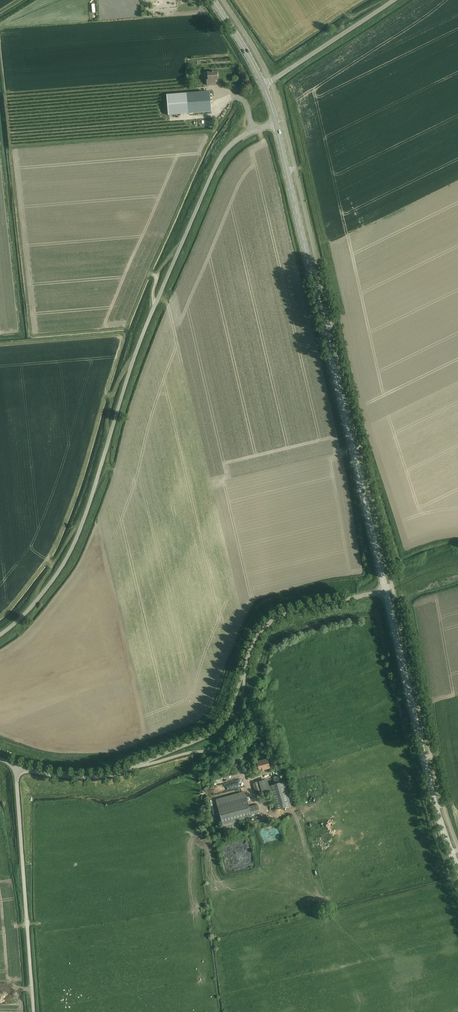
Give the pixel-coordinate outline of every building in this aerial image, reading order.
[(215,80),(217,80),(216,72),(207,73),(208,80),(206,80),(207,85),(216,85),(215,80)] [(188,114),(211,112),(210,92),(186,94),(186,93),(166,95),(168,115),(188,114)] [(258,771),(269,768),(266,758),(256,761),(258,771)] [(267,778),(258,781),(262,792),(271,790),(269,784),(267,778)] [(284,780),(269,784),(271,790),(276,808),(291,804),(284,780)] [(256,794),(262,792),(258,781),(253,782),(256,794)] [(223,825),(252,817),(260,814),(257,804),(249,806),(246,797),(217,805),(223,825)] [(267,825),(267,828),(264,828),(265,839),(278,838),(277,824),(267,825)] [(248,838),(220,845),(228,874),(255,867),(248,838)]
